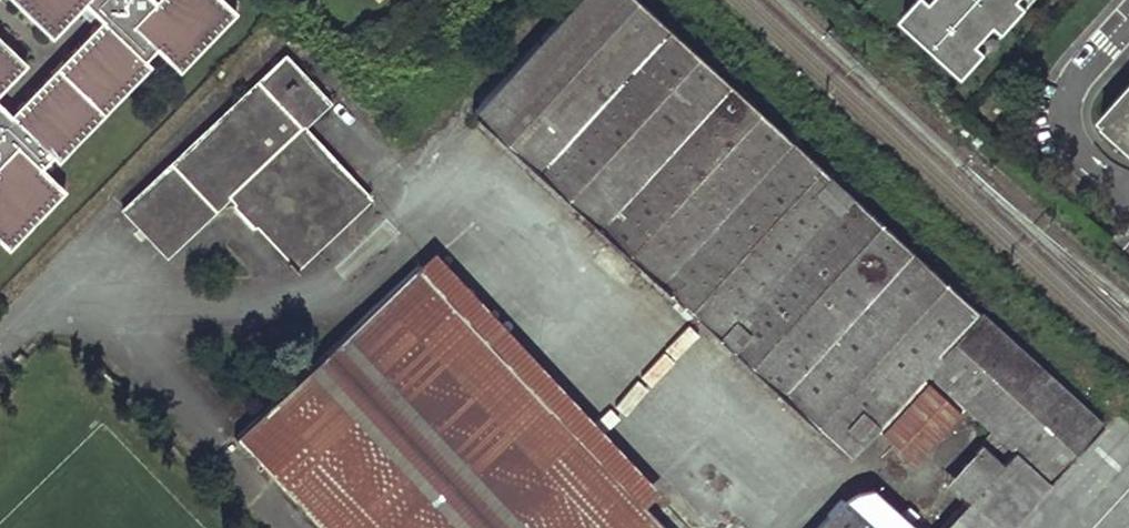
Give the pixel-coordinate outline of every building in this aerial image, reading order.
[(46,36),(80,2),(98,20),(6,112),(0,106),(0,236),(7,243),(63,187),(39,164),(51,153),(55,157),(149,64),(144,58),(156,46),(178,68),(235,11),(224,0),(10,0),(46,36)] [(638,0),(577,0),(474,112),(849,455),(927,370),(977,315),(638,0)] [(906,14),(969,71),(993,46),(984,38),(1002,19),(1010,26),(1033,1),(1032,0),(918,0),(906,14)] [(984,38),(993,46),(1010,26),(1002,19),(984,38)] [(22,63),(0,41),(0,85),(22,63)] [(1118,56),(1127,65),(1128,63),(1128,44),(1118,56)] [(329,100),(287,56),(125,209),(168,255),(232,194),(298,264),(370,195),(303,124),(329,100)] [(1128,139),(1128,90),(1105,117),(1128,139)] [(239,434),(327,527),(670,527),(421,262),(239,434)] [(1101,428),(977,315),(927,370),(1016,450),(1052,481),(1101,428)] [(1052,481),(1016,450),(943,527),(1010,527),(1052,481)] [(818,527),(873,527),(843,502),(818,527)]
